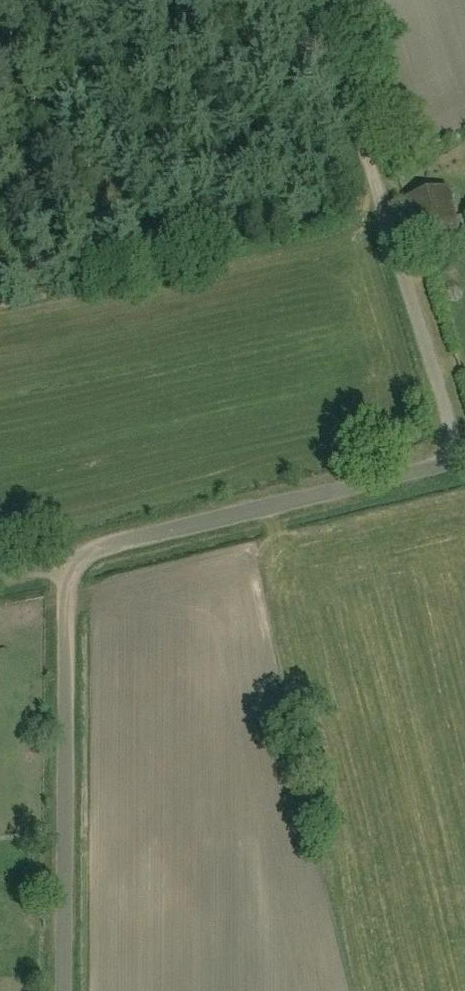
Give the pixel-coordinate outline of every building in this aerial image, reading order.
[(456,218),(448,189),(402,200),(414,243),(464,232),(464,216),(456,218)]
